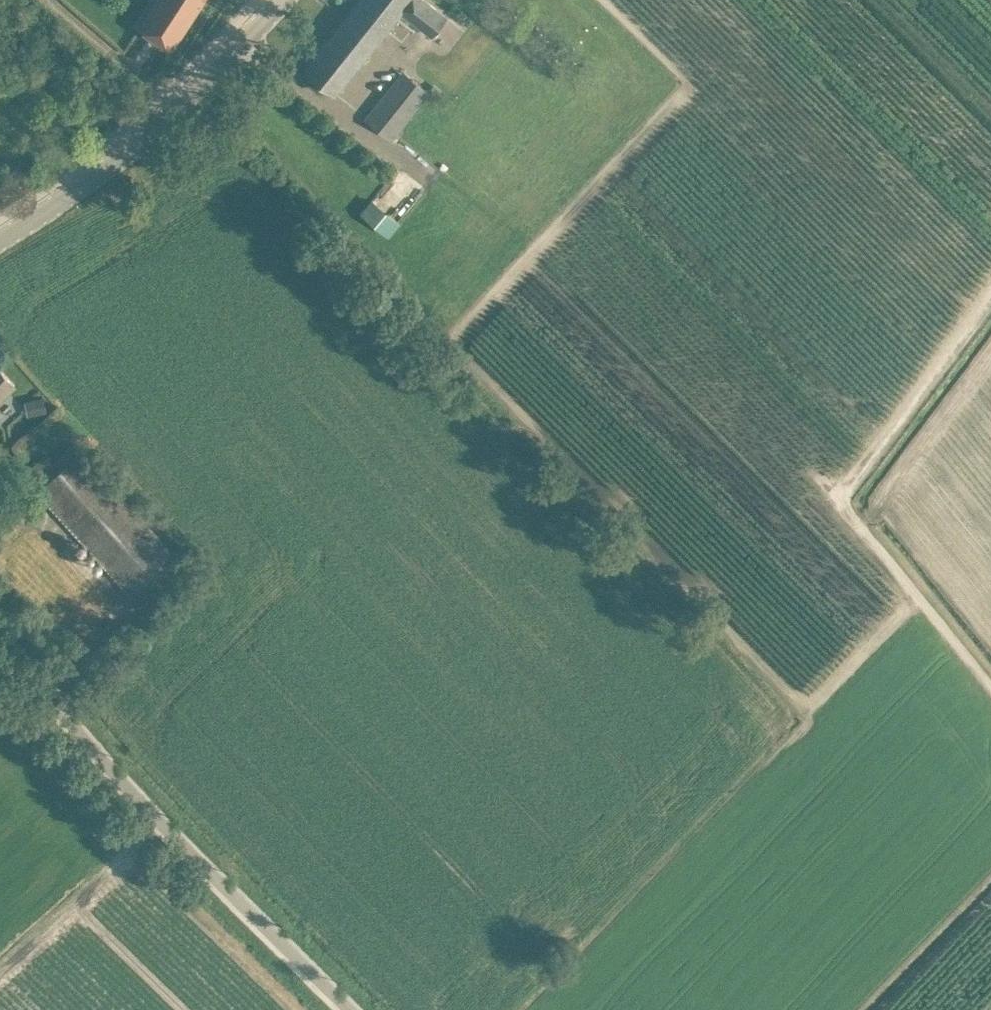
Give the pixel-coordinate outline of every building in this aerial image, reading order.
[(155,37),(171,48),(203,0),(156,0),(139,27),(155,37)] [(321,83),(334,94),(401,10),(432,35),(447,17),(426,0),(361,0),(305,70),(321,83)] [(403,67),(364,116),(391,138),(430,89),(403,67)] [(386,179),(358,211),(386,236),(414,204),(386,179)] [(15,385),(0,369),(0,399),(15,385)] [(47,410),(44,397),(26,401),(29,414),(47,410)] [(30,467),(45,483),(39,489),(147,609),(189,570),(73,442),(52,461),(45,454),(30,467)] [(11,496),(2,484),(0,485),(0,504),(11,496)]
